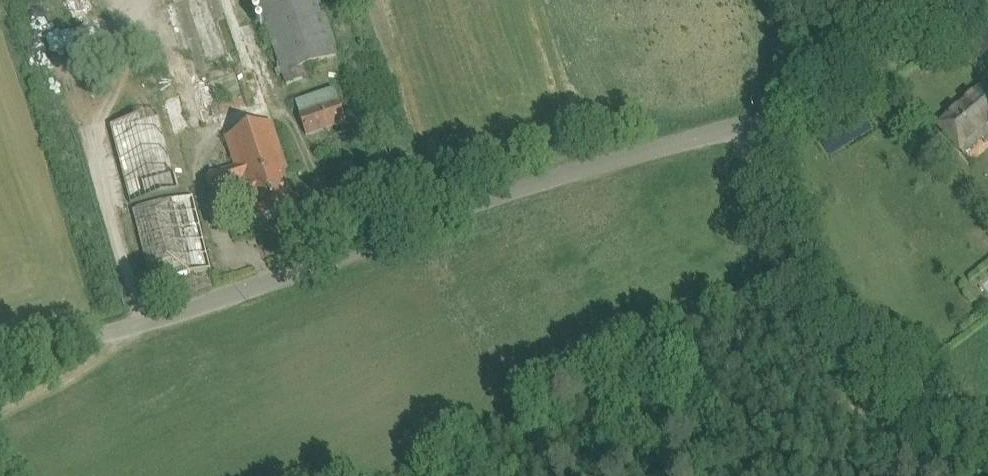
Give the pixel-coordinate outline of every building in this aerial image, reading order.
[(265,102),(231,0),(174,0),(164,4),(204,123),(265,102)] [(320,0),(259,0),(283,72),(287,84),(311,76),(309,69),(308,66),(339,56),(320,0)] [(116,44),(106,14),(75,24),(85,54),(116,44)] [(294,100),(300,116),(306,135),(346,122),(334,87),(294,100)] [(952,140),(964,154),(987,133),(987,95),(981,87),(938,125),(952,140)] [(190,128),(179,93),(162,99),(173,134),(190,128)] [(178,187),(158,112),(111,124),(131,199),(178,187)] [(236,167),(207,177),(212,194),(247,182),(260,221),(294,210),(282,171),(287,169),(272,124),(226,139),(236,167)] [(193,197),(133,211),(152,283),(211,269),(193,197)]
